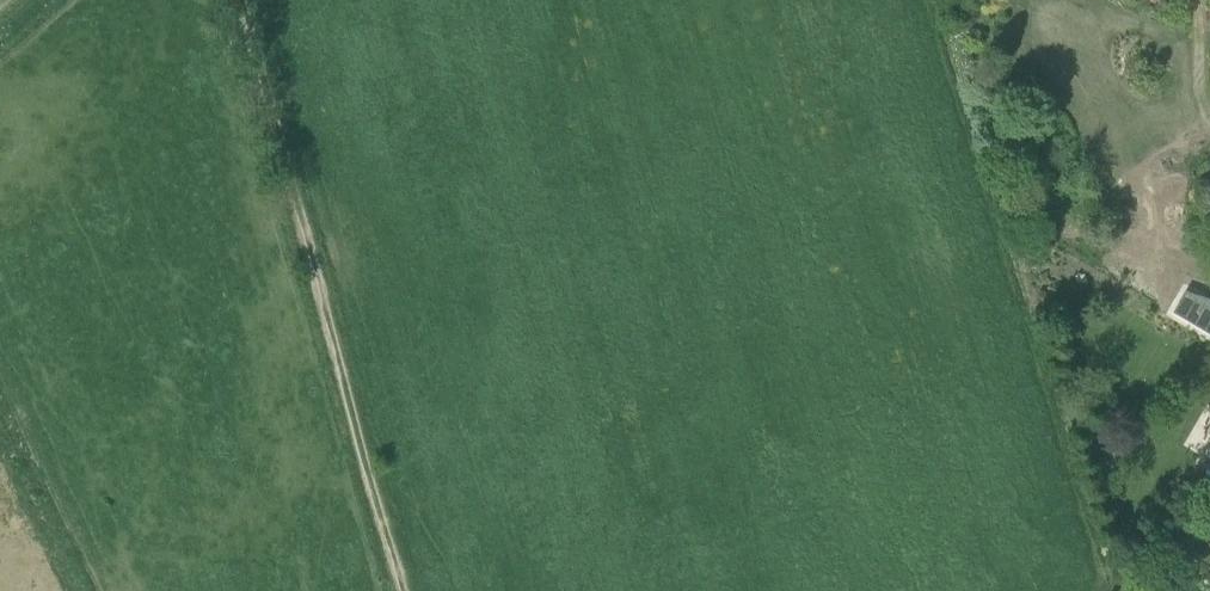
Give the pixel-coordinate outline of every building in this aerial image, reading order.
[(1187,290),(1174,311),(1209,332),(1209,298),(1187,290)]
